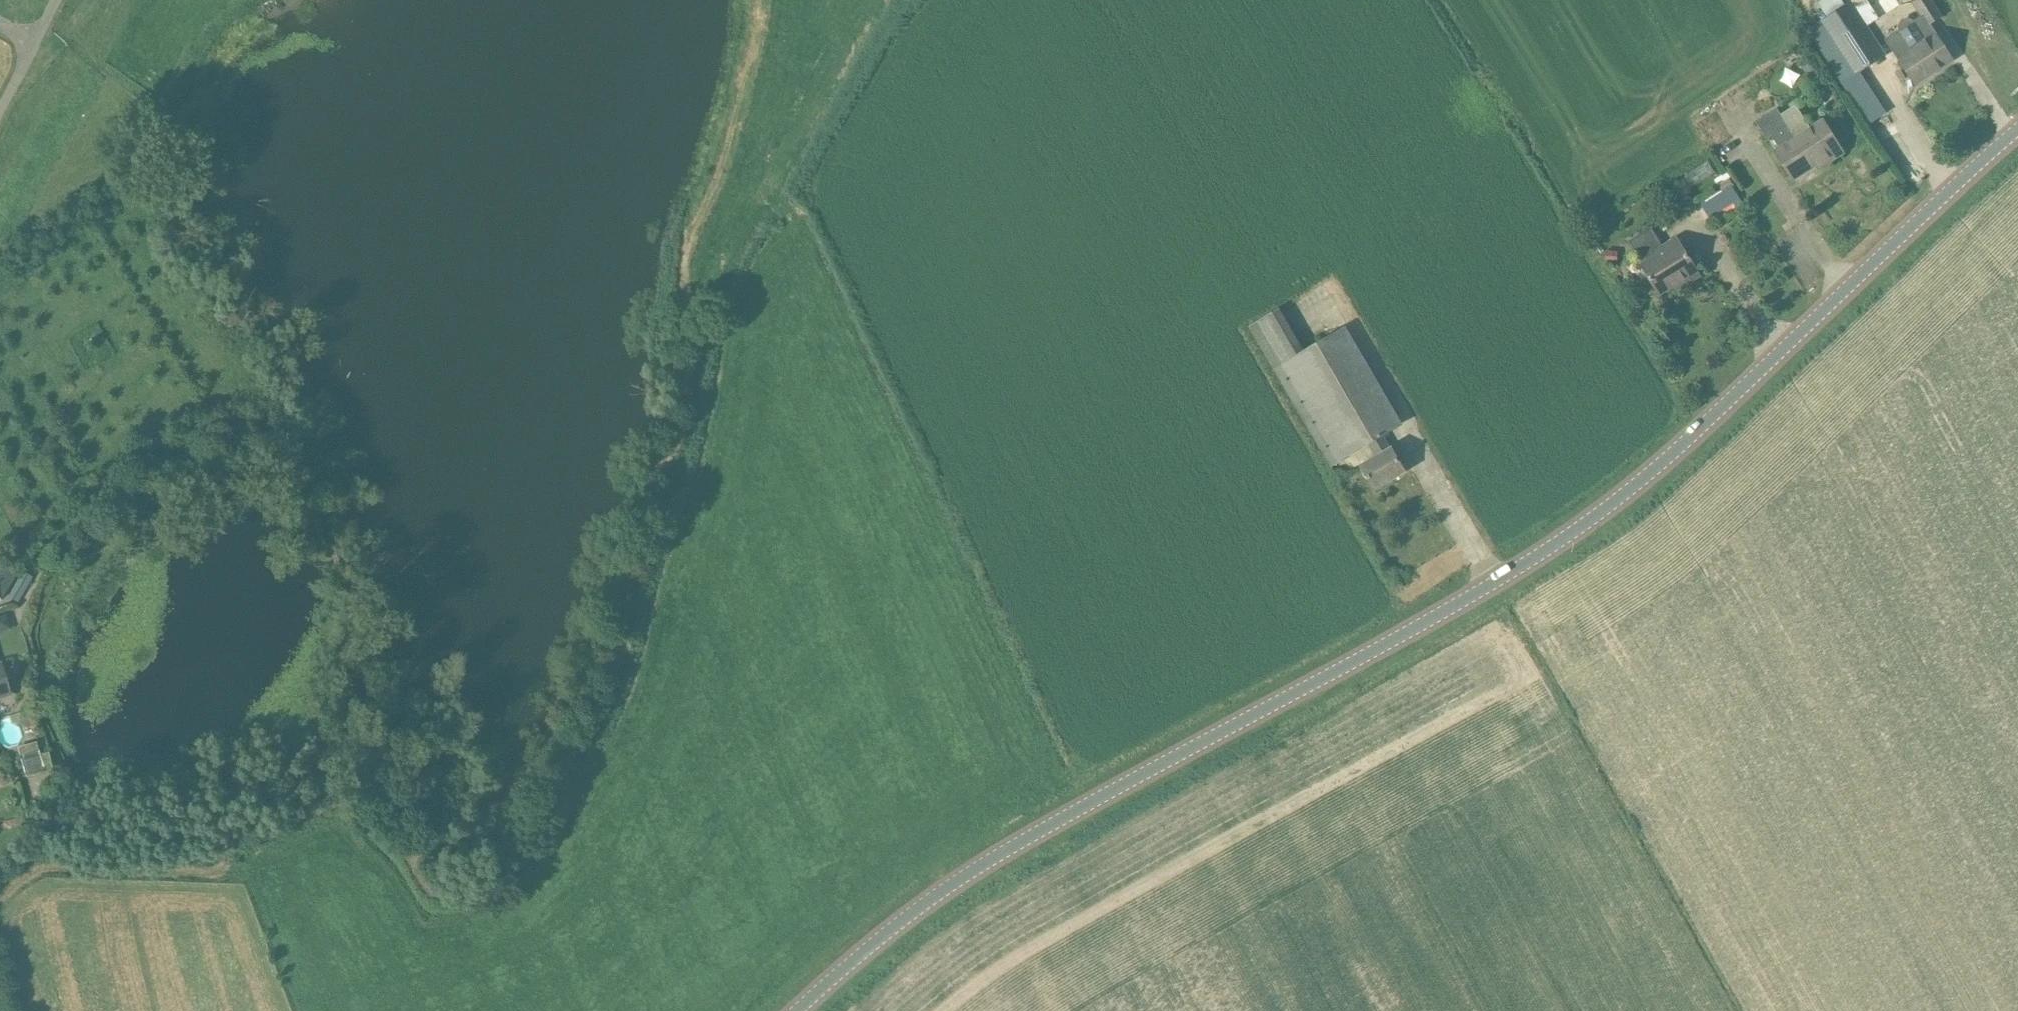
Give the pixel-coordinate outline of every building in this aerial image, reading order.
[(1842,0),(1821,0),(1817,2),(1829,20),(1823,24),(1858,76),(1887,56),(1852,4),(1847,7),(1842,0)] [(1905,68),(1916,85),(1953,61),(1938,37),(1930,25),(1943,17),(1932,0),(1916,0),(1913,2),(1922,16),(1914,22),(1912,20),(1910,19),(1907,19),(1905,19),(1903,20),(1902,21),(1901,23),(1900,25),(1899,28),(1899,30),(1900,30),(1886,39),(1901,61),(1905,68)] [(1804,60),(1802,66),(1806,71),(1812,73),(1817,69),(1818,63),(1815,58),(1809,57),(1804,60)] [(1783,113),(1779,107),(1756,121),(1767,138),(1772,135),(1780,148),(1775,152),(1793,181),(1826,160),(1828,163),(1844,153),(1824,121),(1798,137),(1783,113)] [(1729,179),(1720,184),(1726,195),(1736,190),(1729,179)] [(1663,247),(1652,228),(1630,242),(1644,264),(1642,265),(1659,295),(1681,282),(1683,286),(1700,276),(1678,238),(1663,247)] [(1606,250),(1605,260),(1618,261),(1618,251),(1606,250)] [(1332,466),(1370,444),(1384,436),(1389,432),(1333,337),(1299,357),(1274,314),(1251,327),(1332,466)] [(1391,449),(1384,436),(1370,444),(1377,457),(1362,466),(1376,490),(1406,472),(1392,448),(1391,449)] [(3,553),(0,555),(0,600),(1,600),(17,575),(3,553)] [(22,571),(15,584),(26,591),(33,577),(22,571)] [(10,694),(1,664),(0,664),(0,697),(10,694)] [(21,755),(20,756),(25,773),(44,768),(45,772),(54,770),(49,752),(40,754),(39,750),(21,755)]
